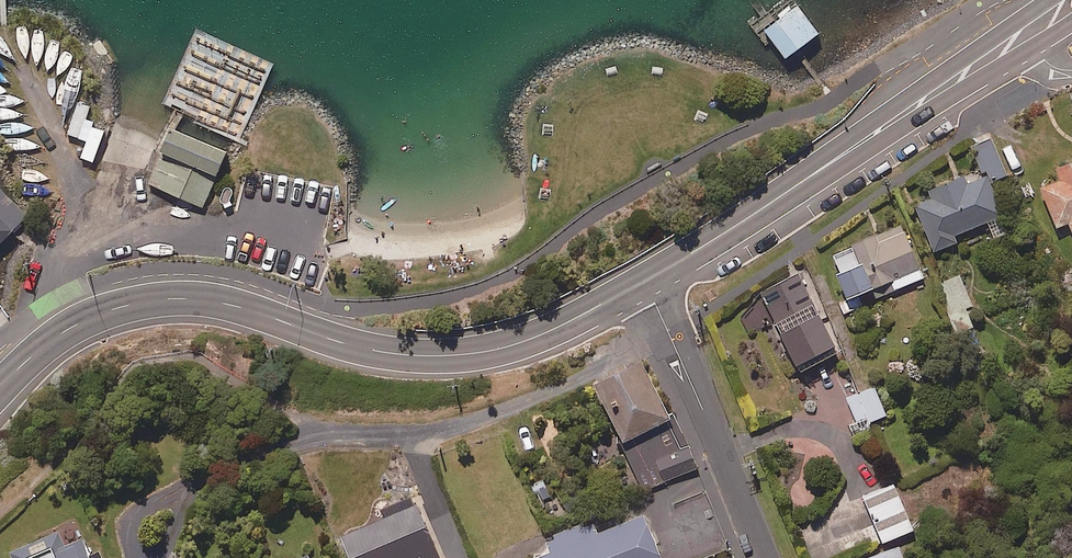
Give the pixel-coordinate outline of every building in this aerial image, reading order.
[(796,0),(782,0),(774,6),(783,18),(766,30),(789,62),(823,38),(796,0)] [(225,153),(169,128),(145,181),(201,206),(225,153)] [(1006,172),(991,135),(972,143),(980,163),(928,185),(932,195),(915,202),(934,248),(957,238),(954,231),(1003,211),(989,178),(1006,172)] [(1055,162),(1060,176),(1039,184),(1054,224),(1068,219),(1071,228),(1071,156),(1055,162)] [(0,187),(0,241),(27,214),(0,187)] [(924,275),(901,220),(828,250),(846,292),(888,275),(894,287),(924,275)] [(835,339),(798,269),(760,289),(797,359),(835,339)] [(972,302),(960,271),(936,281),(948,312),(972,302)] [(622,436),(670,412),(639,350),(592,374),(622,436)] [(885,413),(874,385),(847,395),(858,423),(885,413)] [(622,436),(618,438),(645,493),(700,466),(672,411),(670,412),(622,436)] [(912,527),(893,481),(863,493),(882,540),(912,527)] [(416,501),(340,533),(350,557),(440,557),(416,501)] [(643,510),(599,528),(594,516),(544,536),(549,548),(525,557),(663,557),(643,510)] [(74,520),(0,552),(3,557),(91,557),(74,520)] [(899,544),(863,556),(864,557),(904,557),(899,544)]
